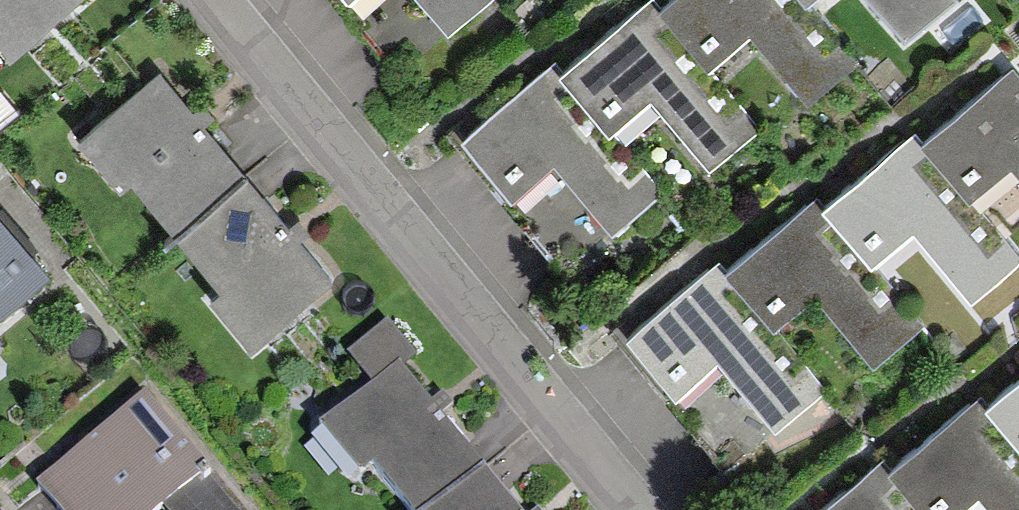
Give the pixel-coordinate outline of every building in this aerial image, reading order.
[(69,0),(0,0),(0,3),(26,35),(69,0)] [(443,44),(496,1),(495,0),(408,0),(443,44)] [(555,72),(608,137),(649,104),(702,169),(756,126),(710,69),(659,6),(654,0),(644,0),(555,72)] [(659,6),(710,69),(750,36),(804,103),(855,62),(810,8),(804,0),(667,0),(659,6)] [(949,0),(877,0),(906,35),(949,0)] [(204,211),(267,161),(183,57),(159,77),(106,120),(142,164),(156,153),(204,211)] [(545,60),(453,135),(502,196),(543,164),(605,240),(657,198),(608,137),(555,72),(545,60)] [(925,146),(978,212),(1018,179),(1018,70),(925,146)] [(827,210),(878,273),(918,240),(972,307),(1018,269),(1018,262),(978,212),(925,146),(918,137),(827,210)] [(273,323),(349,261),(267,161),(204,211),(249,267),(236,278),(273,323)] [(60,257),(0,189),(0,310),(60,257)] [(818,199),(723,276),(776,341),(817,308),(870,373),(924,330),(878,273),(827,210),(818,199)] [(713,264),(620,339),(670,400),(711,368),(773,444),(825,402),(776,341),(723,276),(713,264)] [(403,368),(433,341),(408,310),(370,340),(379,387),(403,368)] [(487,471),(403,368),(379,387),(326,430),(362,474),(376,463),(414,509),(439,509),(487,471)] [(992,403),(1018,437),(1018,382),(992,403)] [(164,384),(50,473),(79,509),(159,509),(176,497),(186,509),(264,509),(164,384)] [(888,469),(921,509),(965,509),(977,500),(985,509),(1018,509),(1018,437),(992,403),(984,393),(888,469)] [(819,509),(921,509),(888,469),(881,461),(819,509)] [(487,471),(439,509),(519,509),(487,471)]
